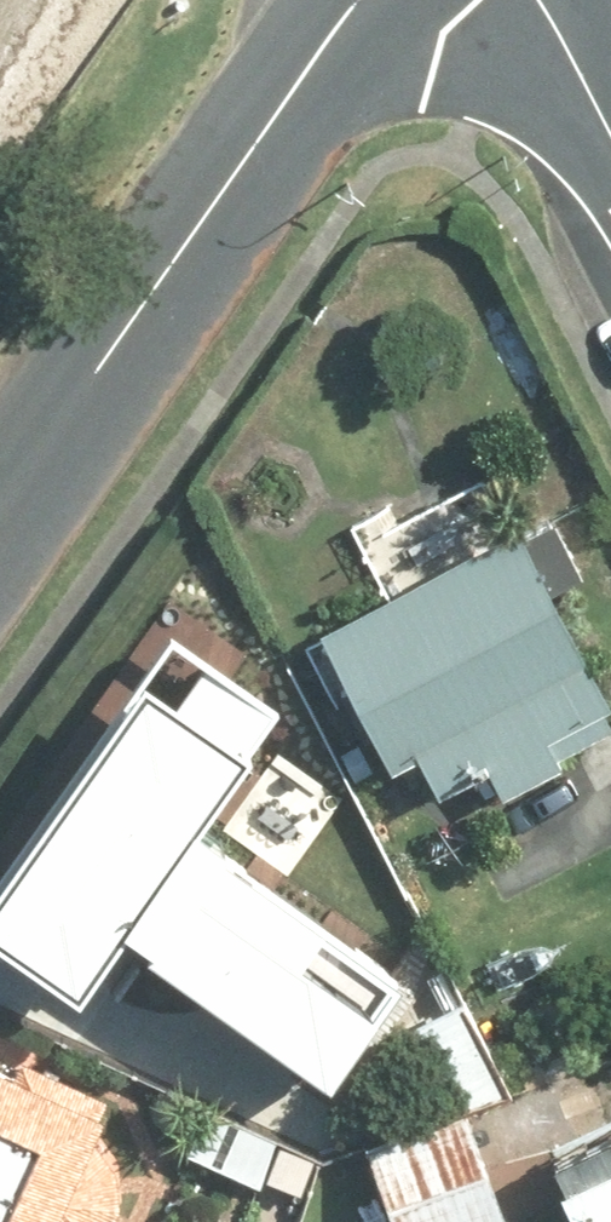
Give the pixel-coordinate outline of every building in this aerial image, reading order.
[(610,735),(476,466),(353,527),(386,593),(300,635),(373,781),(401,767),(419,802),(482,770),(494,794),(610,735)] [(327,1092),(398,984),(181,843),(270,708),(176,647),(0,915),(0,941),(85,996),(113,953),(327,1092)] [(78,1117),(0,1082),(0,1221),(31,1221),(78,1117)] [(355,1148),(385,1221),(496,1221),(451,1109),(355,1148)] [(529,1163),(556,1221),(610,1221),(610,1125),(529,1163)]
